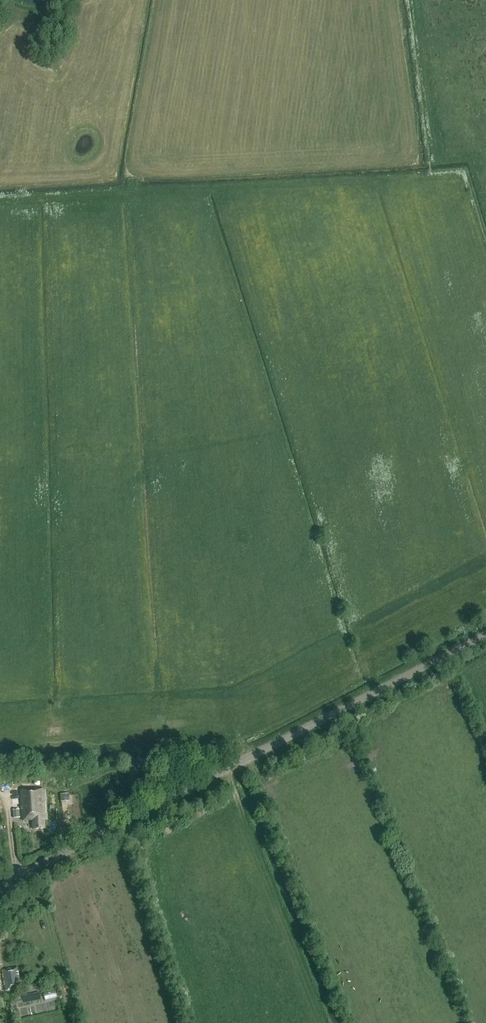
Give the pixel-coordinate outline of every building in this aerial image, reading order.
[(43,819),(45,819),(44,790),(21,791),(22,820),(33,820),(33,829),(44,829),(43,819)] [(1,970),(5,991),(21,988),(18,967),(1,970)] [(39,1011),(39,1000),(43,1000),(43,994),(33,994),(33,1002),(29,1002),(29,1011),(39,1011)]
